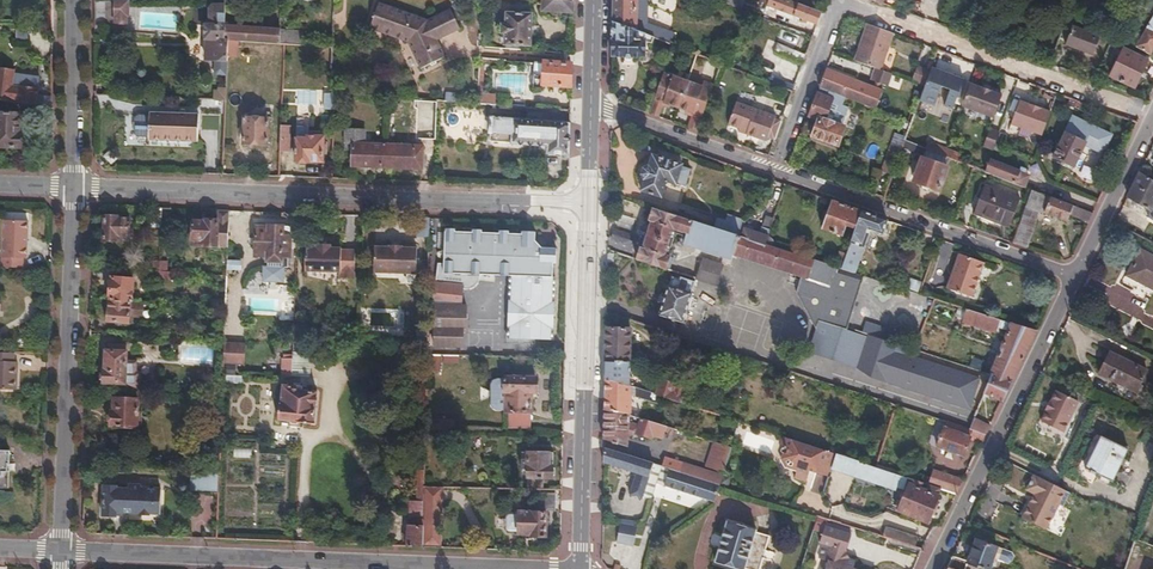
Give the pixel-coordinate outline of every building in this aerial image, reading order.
[(574,1),(562,0),(544,0),(544,11),(574,12),(574,1)] [(644,34),(659,40),(663,30),(648,24),(649,2),(642,0),(614,0),(614,21),(644,34)] [(740,10),(744,1),(743,0),(725,0),(724,4),(740,10)] [(822,13),(787,0),(762,0),(762,1),(768,4),(767,6),(817,25),(822,13)] [(130,1),(106,1),(107,32),(117,32),(117,23),(128,23),(129,16),(130,16),(130,1)] [(228,60),(229,40),(226,40),(226,25),(226,4),(213,4),(211,7),(211,23),(207,23),(207,60),(228,60)] [(428,22),(380,7),(372,32),(412,45),(425,69),(449,56),(440,40),(462,28),(452,9),(428,22)] [(507,33),(507,44),(531,45),(532,15),(508,13),(508,24),(504,25),(503,32),(507,33)] [(1068,17),(1052,58),(1061,61),(1077,20),(1068,17)] [(1151,55),(1152,51),(1152,17),(1135,46),(1151,55)] [(614,21),(614,57),(644,58),(644,34),(614,21)] [(868,24),(854,60),(878,69),(881,70),(893,33),(868,24)] [(281,43),(282,29),(226,25),(226,40),(229,40),(281,43)] [(281,43),(302,45),(303,31),(282,29),(281,43)] [(663,30),(659,40),(671,44),(674,35),(663,30)] [(774,53),(803,65),(807,55),(778,43),(774,53)] [(1134,87),(1148,60),(1123,48),(1110,75),(1134,87)] [(572,87),(572,64),(546,63),(545,75),(535,74),(534,88),(544,89),(544,85),(572,87)] [(924,85),(929,69),(917,65),(911,80),(924,85)] [(949,89),(943,104),(952,107),(956,95),(963,79),(930,66),(929,69),(924,85),(919,99),(933,104),(940,86),(949,89)] [(819,88),(849,99),(863,104),(870,86),(827,69),(819,88)] [(881,70),(878,69),(875,80),(888,85),(892,73),(881,70)] [(37,105),(54,108),(54,99),(40,96),(43,78),(17,74),(0,72),(0,100),(37,105)] [(680,107),(689,81),(666,73),(651,114),(661,117),(667,101),(670,100),(671,103),(680,107)] [(689,127),(698,131),(715,85),(706,82),(704,87),(689,81),(680,107),(689,110),(693,108),(695,113),(694,116),(689,127)] [(1002,94),(970,83),(962,105),(994,117),(1002,94)] [(215,87),(215,99),(227,100),(227,87),(215,87)] [(819,88),(810,115),(818,118),(811,137),(837,145),(849,106),(846,105),(849,99),(819,88)] [(327,109),(335,109),(336,93),(327,93),(327,109)] [(1028,104),(1019,100),(1012,124),(1043,135),(1050,111),(1042,109),(1042,106),(1029,101),(1028,104)] [(730,124),(741,128),(748,130),(747,134),(768,142),(769,137),(776,119),(777,116),(738,102),(730,124)] [(425,148),(436,149),(438,106),(426,105),(425,148)] [(0,112),(0,146),(23,147),(23,134),(20,133),(20,113),(0,112)] [(199,115),(150,113),(150,138),(198,140),(199,115)] [(269,118),(245,118),(245,143),(268,144),(269,118)] [(1072,118),(1065,133),(1053,157),(1074,168),(1084,145),(1102,153),(1111,136),(1072,118)] [(570,154),(571,124),(493,119),(491,141),(550,145),(549,152),(570,154)] [(776,119),(769,137),(776,140),(783,122),(776,119)] [(281,126),(281,150),(289,151),(290,126),(281,126)] [(353,166),(383,167),(384,144),(381,144),(366,144),(366,130),(346,129),(345,150),(354,150),(353,166)] [(993,149),(999,132),(990,129),(983,146),(993,149)] [(308,138),(298,138),(297,160),(324,161),(325,136),(308,135),(308,138)] [(928,151),(972,167),(975,158),(931,142),(928,151)] [(384,144),(383,167),(423,168),(423,145),(384,144)] [(882,171),(892,174),(900,149),(891,146),(882,171)] [(677,183),(682,167),(683,164),(652,155),(649,165),(643,168),(641,175),(644,181),(641,191),(661,199),(667,183),(676,185),(677,183)] [(939,192),(948,167),(921,157),(912,183),(939,192)] [(985,172),(1023,186),(1027,175),(1023,174),(1024,169),(1019,167),(1018,170),(989,160),(985,172)] [(691,169),(682,167),(677,183),(686,186),(691,169)] [(1127,197),(1150,211),(1152,207),(1152,181),(1139,172),(1127,197)] [(1009,228),(1020,198),(984,185),(973,214),(1009,228)] [(1012,243),(1027,248),(1040,212),(1066,222),(1070,213),(1089,220),(1092,213),(1031,190),(1012,243)] [(855,229),(860,211),(831,201),(822,229),(841,236),(844,226),(855,229)] [(162,208),(153,208),(153,227),(162,227),(162,208)] [(862,276),(858,275),(855,274),(840,269),(794,254),(765,245),(723,231),(714,228),(653,209),(649,222),(651,223),(643,248),(640,248),(637,261),(667,270),(671,257),(665,255),(673,230),(686,234),(683,244),(732,260),(733,255),(804,277),(799,296),(815,329),(811,341),(828,347),(835,326),(846,329),(862,276)] [(230,211),(219,210),(219,221),(207,221),(207,223),(194,222),(193,240),(202,241),(202,246),(229,247),(230,211)] [(882,234),(887,220),(860,211),(855,229),(840,269),(855,274),(869,230),(882,234)] [(116,215),(104,215),(104,240),(121,240),(122,236),(130,236),(129,217),(116,217),(116,215)] [(734,223),(737,218),(728,215),(726,220),(734,223)] [(765,245),(774,219),(765,217),(760,234),(745,229),(747,221),(737,218),(734,223),(726,220),(717,217),(714,228),(723,231),(765,245)] [(431,218),(419,218),(419,238),(431,238),(431,218)] [(3,267),(24,268),(24,258),(28,258),(29,221),(5,220),(3,267)] [(284,237),(284,226),(270,226),(270,228),(259,227),(258,257),(270,257),(270,267),(266,267),(266,282),(287,282),(287,267),(291,268),(292,238),(284,237)] [(292,227),(284,226),(284,237),(292,238),(292,227)] [(541,247),(535,240),(536,232),(524,232),(524,235),(510,235),(510,231),(501,231),(501,234),(483,234),(483,231),(474,230),(474,233),(456,233),(456,230),(447,229),(446,273),(499,275),(513,262),(519,268),(511,276),(552,277),(552,263),(556,263),(556,248),(541,247)] [(630,246),(634,235),(614,230),(611,241),(630,246)] [(541,235),(535,240),(541,247),(547,241),(541,235)] [(306,248),(305,271),(341,273),(341,280),(355,280),(356,252),(342,251),(342,249),(331,249),(331,245),(316,244),(316,248),(306,248)] [(391,249),(375,248),(375,274),(417,275),(418,250),(403,249),(403,246),(392,246),(391,249)] [(1140,250),(1127,276),(1152,290),(1152,256),(1140,250)] [(945,288),(970,297),(982,262),(958,253),(945,288)] [(721,266),(700,260),(695,279),(715,285),(721,266)] [(169,261),(160,261),(160,270),(168,271),(169,261)] [(513,262),(499,275),(511,276),(519,268),(513,262)] [(160,270),(157,270),(156,278),(172,280),(173,271),(168,271),(160,270)] [(552,277),(511,276),(509,338),(550,339),(552,277)] [(911,276),(907,287),(918,291),(921,280),(911,276)] [(111,277),(110,299),(111,299),(133,301),(135,279),(111,277)] [(658,315),(682,323),(692,294),(691,293),(694,281),(680,277),(679,280),(672,277),(670,286),(668,286),(658,315)] [(240,281),(228,280),(227,289),(239,290),(240,281)] [(463,286),(438,283),(435,302),(461,305),(463,286)] [(212,308),(226,309),(227,299),(213,298),(212,308)] [(141,315),(143,302),(133,301),(111,299),(109,321),(128,322),(129,314),(141,315)] [(1001,329),(1005,321),(966,309),(962,322),(995,332),(996,327),(1001,329)] [(989,375),(1010,382),(1028,346),(1035,330),(1005,321),(1001,329),(1011,332),(989,375)] [(143,326),(142,334),(156,335),(156,327),(143,326)] [(864,326),(862,334),(889,343),(892,335),(864,326)] [(629,330),(605,329),(605,362),(628,362),(629,330)] [(878,368),(885,345),(855,336),(848,358),(878,368)] [(125,383),(125,390),(141,391),(141,371),(137,371),(138,361),(127,360),(127,345),(110,344),(110,350),(106,350),(106,368),(104,369),(104,382),(125,383)] [(246,345),(225,344),(224,362),(245,363),(246,345)] [(955,367),(890,347),(882,369),(948,389),(955,367)] [(1135,393),(1147,370),(1109,351),(1098,374),(1135,393)] [(14,352),(0,352),(0,389),(17,389),(17,361),(15,361),(14,352)] [(426,369),(439,372),(442,357),(429,354),(426,369)] [(293,377),(294,356),(282,356),(281,377),(293,377)] [(628,362),(605,362),(604,379),(628,387),(629,374),(628,362)] [(976,398),(983,375),(956,367),(949,390),(976,398)] [(982,393),(1001,401),(1010,382),(989,375),(982,393)] [(537,377),(505,377),(505,391),(507,392),(507,411),(532,412),(533,392),(537,392),(537,377)] [(628,387),(604,379),(603,409),(628,415),(628,396),(657,403),(659,396),(656,395),(628,387)] [(659,380),(656,395),(659,396),(681,403),(682,399),(679,398),(681,386),(659,380)] [(302,386),(285,385),(283,402),(281,404),(281,419),(314,422),(316,391),(302,390),(302,386)] [(1040,418),(1065,431),(1082,399),(1057,386),(1040,418)] [(115,411),(112,411),(112,425),(137,426),(139,399),(115,399),(115,411)] [(628,415),(603,409),(603,440),(626,448),(627,432),(653,440),(654,439),(661,441),(663,434),(667,435),(666,439),(671,440),(674,429),(638,418),(636,424),(627,421),(628,415)] [(969,429),(985,435),(990,423),(973,417),(969,429)] [(970,439),(980,443),(985,435),(969,429),(945,422),(936,447),(963,456),(970,439)] [(810,471),(817,473),(828,477),(832,469),(836,455),(783,437),(778,453),(784,455),(788,464),(795,467),(797,470),(794,477),(807,482),(810,471)] [(1112,481),(1127,449),(1100,437),(1085,469),(1112,481)] [(1139,443),(1150,449),(1152,444),(1152,442),(1142,437),(1139,443)] [(731,447),(713,441),(704,468),(722,473),(731,447)] [(10,487),(10,471),(8,471),(8,464),(10,464),(11,450),(0,449),(0,445),(0,486),(10,487)] [(86,446),(85,467),(98,467),(98,447),(86,446)] [(233,458),(252,457),(252,446),(233,447),(233,458)] [(641,498),(651,463),(602,448),(602,464),(635,473),(629,495),(641,498)] [(553,453),(527,453),(527,469),(527,476),(553,476),(553,453)] [(906,477),(876,467),(836,455),(832,469),(893,490),(895,487),(902,489),(906,477)] [(665,457),(662,467),(669,469),(719,484),(722,475),(665,457)] [(713,502),(719,484),(669,469),(664,486),(713,502)] [(940,488),(956,493),(962,479),(932,470),(928,484),(940,488)] [(196,491),(219,492),(220,472),(197,471),(196,491)] [(1030,472),(1024,488),(1030,490),(1020,518),(1049,528),(1064,484),(1030,472)] [(927,523),(940,488),(928,484),(911,479),(898,512),(927,523)] [(156,500),(162,495),(162,489),(145,488),(141,485),(129,485),(128,489),(104,487),(103,514),(115,514),(116,511),(134,512),(136,511),(142,515),(151,515),(153,514),(156,510),(156,500)] [(442,486),(424,486),(424,500),(423,524),(422,547),(437,547),(438,523),(442,523),(442,486)] [(161,514),(162,495),(156,500),(156,510),(153,514),(161,514)] [(410,500),(409,518),(423,519),(424,500),(410,500)] [(547,512),(520,510),(520,511),(519,531),(519,533),(531,533),(531,535),(546,536),(547,512)] [(519,531),(520,511),(512,511),(508,513),(506,523),(507,528),(510,531),(519,531)] [(409,518),(408,546),(422,547),(423,524),(423,519),(409,518)] [(619,518),(618,542),(635,543),(636,519),(619,518)] [(755,531),(726,522),(714,562),(739,568),(743,568),(755,531)] [(822,525),(817,542),(821,543),(817,557),(826,560),(823,568),(857,568),(850,567),(853,559),(844,557),(842,553),(848,533),(822,525)] [(891,538),(894,530),(885,527),(882,535),(891,538)] [(891,538),(914,546),(917,538),(894,530),(891,538)] [(922,548),(888,538),(886,543),(919,554),(922,548)] [(953,568),(989,568),(996,548),(974,539),(965,562),(952,556),(946,567),(953,568)]
